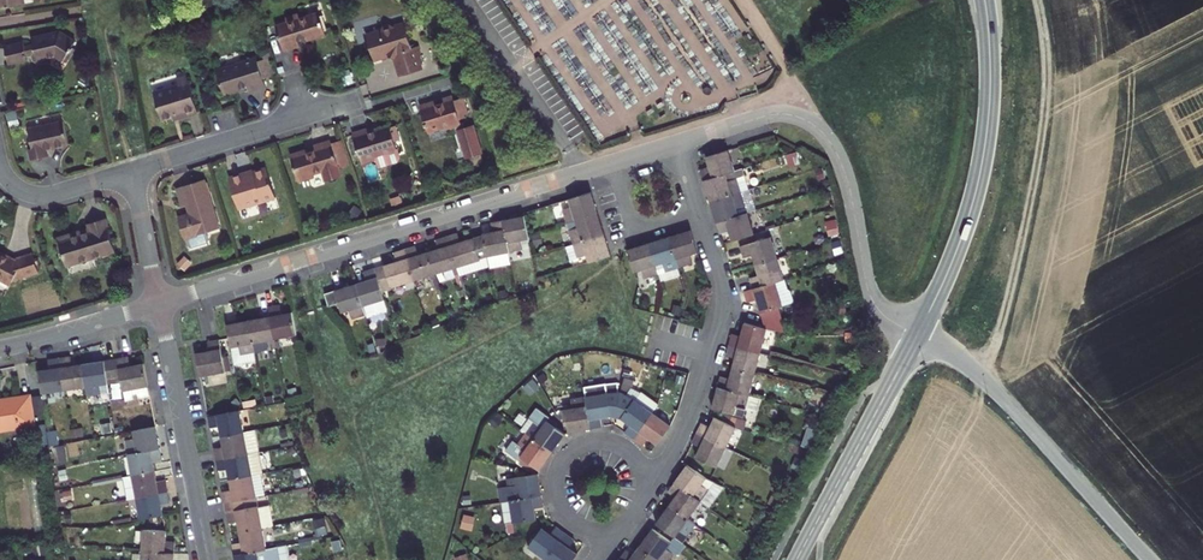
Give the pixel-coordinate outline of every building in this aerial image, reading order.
[(20,0),(0,0),(0,9),(21,5),(20,0)] [(284,15),(285,20),(274,23),(281,49),(297,44),(296,40),(304,37),(305,39),(324,33),(317,10),(298,16),(297,11),(284,15)] [(398,73),(420,66),(416,52),(419,51),(417,43),(413,44),(405,19),(395,22),(390,20),(385,22),(383,26),(364,32),(370,53),(376,56),(386,53),(392,56),(398,73)] [(22,43),(2,46),(5,63),(25,60),(26,55),(30,54),(31,58),(35,62),(46,60),(45,56),(54,55),(63,60),(72,47),(70,45),(73,41),(58,32),(30,37),(31,44),(23,46),(22,43)] [(262,86),(253,57),(216,69),(224,94),(243,88),(244,92),(262,86)] [(177,83),(154,91),(162,118),(179,113),(180,115),(198,110),(187,73),(175,77),(177,83)] [(434,104),(433,100),(418,104),(427,131),(442,127),(443,128),(455,124),(465,158),(480,154),(471,125),(464,127),(462,122),(459,123),(457,116),(466,113),(461,96),(452,99),(451,95),(441,98),(442,101),(434,104)] [(64,122),(28,131),(34,150),(31,151),(33,162),(49,158),(47,151),(70,146),(64,122)] [(367,127),(349,132),(359,165),(372,160),(371,156),(383,152),(387,154),(393,152),(393,148),(386,126),(368,132),(367,127)] [(312,175),(312,172),(322,169),(323,173),(322,176),(323,179),(326,180),(335,179),(340,175),(337,164),(346,161),(338,138),(329,141),(328,138),(310,144),(312,148),(305,150),(304,148),(288,153),(296,180),(312,175)] [(700,171),(703,184),(735,174),(728,150),(706,157),(709,168),(700,171)] [(787,155),(788,165),(798,164),(797,154),(787,155)] [(243,170),(228,175),(238,208),(275,197),(265,165),(244,172),(243,170)] [(703,184),(709,203),(741,194),(737,181),(745,178),(744,172),(735,174),(703,184)] [(219,226),(204,177),(175,186),(181,204),(185,203),(188,212),(177,215),(183,236),(184,235),(187,243),(190,245),(205,240),(207,237),(205,230),(219,226)] [(570,223),(578,220),(597,213),(591,194),(572,200),(574,205),(565,208),(570,223)] [(741,194),(709,203),(715,224),(739,217),(736,208),(744,206),(741,194)] [(572,229),(577,242),(604,233),(597,213),(578,220),(580,226),(572,229)] [(728,231),(731,243),(753,236),(746,215),(739,217),(715,224),(718,234),(728,231)] [(91,230),(58,240),(66,268),(116,253),(106,221),(90,226),(91,230)] [(506,224),(512,254),(526,252),(524,242),(530,241),(525,221),(506,224)] [(489,259),(512,254),(506,224),(494,226),(496,236),(485,238),(489,258),(489,259)] [(688,231),(668,237),(678,268),(692,264),(689,254),(695,252),(688,231)] [(589,254),(592,261),(611,255),(604,233),(577,242),(568,246),(573,260),(589,254)] [(449,239),(458,270),(483,262),(482,260),(489,258),(485,238),(462,245),(460,235),(449,239)] [(678,268),(668,237),(651,242),(659,274),(661,281),(680,276),(678,268)] [(441,251),(431,254),(437,276),(458,270),(449,239),(438,243),(441,251)] [(756,266),(776,260),(770,239),(741,248),(744,259),(753,256),(756,266)] [(634,271),(642,269),(645,278),(659,274),(651,242),(628,250),(634,271)] [(437,276),(431,254),(420,258),(417,249),(406,253),(416,283),(437,276)] [(399,264),(376,271),(383,293),(416,283),(406,253),(396,256),(399,264)] [(10,288),(12,284),(39,276),(33,258),(14,263),(0,254),(0,282),(10,288)] [(776,260),(756,266),(759,277),(751,279),(754,290),(782,281),(776,260)] [(370,284),(358,288),(367,317),(388,311),(383,293),(376,271),(367,274),(370,284)] [(754,290),(743,293),(747,305),(757,302),(766,331),(786,336),(779,311),(794,306),(790,295),(786,293),(782,281),(754,290)] [(367,317),(358,288),(335,296),(340,311),(342,317),(350,315),(353,324),(368,320),(367,317)] [(335,296),(320,301),(326,315),(340,311),(335,296)] [(270,321),(274,343),(298,339),(293,316),(280,319),(278,310),(269,312),(270,321)] [(270,321),(247,325),(253,357),(269,354),(267,345),(274,343),(270,321)] [(731,335),(728,345),(758,354),(765,330),(742,323),(739,336),(731,335)] [(254,365),(253,357),(247,325),(225,329),(232,370),(254,365)] [(206,356),(193,358),(198,382),(228,377),(226,361),(220,362),(217,344),(204,346),(206,356)] [(728,345),(726,352),(735,355),(731,368),(752,374),(758,354),(728,345)] [(127,369),(126,360),(103,363),(106,383),(118,381),(120,393),(145,389),(141,367),(127,369)] [(61,393),(84,389),(81,367),(72,368),(71,362),(57,364),(61,393)] [(81,367),(84,389),(85,397),(100,395),(98,387),(106,386),(106,383),(103,363),(81,367)] [(34,373),(38,397),(61,393),(57,364),(47,366),(48,371),(34,373)] [(719,374),(716,386),(745,395),(752,374),(731,368),(728,376),(719,374)] [(586,390),(587,399),(591,431),(606,429),(605,420),(613,419),(610,397),(618,396),(617,386),(608,387),(607,387),(586,390)] [(716,386),(710,406),(739,416),(745,395),(716,386)] [(29,421),(28,417),(26,399),(25,395),(0,399),(0,426),(29,421)] [(632,441),(651,415),(629,401),(617,399),(618,396),(610,397),(613,419),(615,419),(629,427),(623,435),(632,441)] [(40,415),(38,397),(26,399),(28,417),(40,415)] [(574,410),(568,411),(571,433),(591,431),(587,399),(573,401),(574,410)] [(524,431),(526,432),(552,452),(565,434),(555,426),(557,424),(536,409),(521,429),(524,431)] [(240,434),(236,412),(204,418),(206,428),(215,426),(218,438),(240,434)] [(632,441),(640,446),(645,438),(655,445),(668,427),(651,415),(632,441)] [(701,419),(695,432),(724,446),(733,428),(728,424),(713,415),(709,423),(701,419)] [(731,418),(728,424),(733,428),(740,432),(750,435),(753,426),(731,418)] [(151,428),(128,432),(129,438),(122,439),(125,454),(154,449),(151,428)] [(516,464),(519,460),(529,467),(536,472),(552,452),(526,432),(524,431),(512,447),(508,444),(501,454),(516,464)] [(724,446),(695,432),(690,441),(698,445),(693,454),(710,464),(714,464),(724,446)] [(240,434),(218,438),(220,448),(210,450),(212,461),(245,455),(240,434)] [(154,449),(125,454),(129,477),(152,473),(150,461),(156,460),(154,449)] [(224,471),(226,481),(249,477),(245,455),(212,461),(215,472),(224,471)] [(529,467),(519,460),(516,464),(526,472),(529,467)] [(688,464),(675,482),(699,501),(715,481),(688,464)] [(129,477),(133,498),(162,492),(160,481),(154,482),(152,473),(129,477)] [(249,477),(226,481),(229,492),(219,494),(220,503),(253,497),(264,495),(260,478),(273,475),(273,473),(249,477)] [(537,477),(515,480),(506,481),(506,485),(496,487),(498,501),(508,500),(539,497),(537,477)] [(675,482),(668,490),(674,495),(668,503),(687,518),(699,501),(675,482)] [(136,519),(160,515),(158,503),(164,502),(162,492),(133,498),(136,519)] [(255,507),(253,497),(220,503),(224,522),(234,520),(236,528),(258,524),(269,522),(266,505),(255,507)] [(511,523),(511,524),(534,521),(533,511),(540,510),(539,497),(508,500),(498,501),(501,525),(511,523)] [(687,518),(668,503),(654,522),(673,536),(681,542),(694,524),(687,518)] [(263,547),(258,524),(236,528),(238,538),(228,540),(230,554),(263,547)] [(652,525),(638,543),(656,557),(659,559),(667,559),(672,553),(680,553),(686,546),(681,542),(673,536),(671,539),(652,525)] [(138,528),(138,551),(170,552),(170,540),(163,540),(163,530),(138,528)] [(547,535),(537,528),(523,548),(539,559),(543,559),(561,534),(552,528),(547,535)] [(543,559),(568,559),(572,553),(566,548),(570,541),(561,534),(543,559)] [(282,543),(273,545),(276,559),(284,558),(282,543)] [(638,543),(632,551),(626,546),(619,555),(625,559),(654,559),(656,557),(638,543)] [(232,559),(273,559),(276,559),(273,545),(263,547),(230,554),(232,559)] [(138,551),(138,559),(169,559),(170,552),(138,551)]
